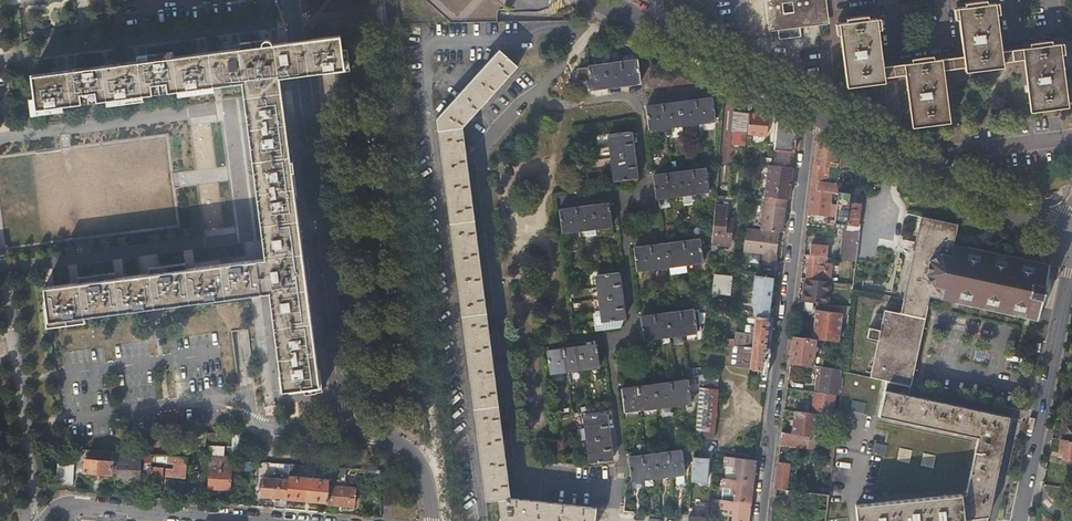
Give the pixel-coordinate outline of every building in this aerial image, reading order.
[(823,0),(749,0),(753,33),(776,31),(777,41),(799,38),(798,27),(825,24),(823,0)] [(912,126),(932,123),(949,121),(944,69),(964,66),(965,70),(975,69),(1003,65),(1003,61),(1025,59),(1032,111),(1045,109),(1068,106),(1060,43),(1052,44),(1052,40),(1030,42),(1030,47),(1002,50),(995,3),(987,3),(987,0),(984,0),(966,2),(966,6),(958,7),(963,55),(934,59),(934,55),(912,58),(913,62),(883,66),(877,18),(869,19),(869,15),(847,18),(847,21),(839,23),(847,86),(865,84),(884,81),(884,77),(905,74),(912,126)] [(312,39),(316,73),(324,72),(325,74),(351,70),(348,48),(342,49),(341,35),(319,38),(312,39)] [(242,82),(280,77),(297,75),(292,41),(273,44),(272,42),(272,41),(270,40),(268,39),(267,39),(240,43),(241,48),(231,50),(187,56),(174,57),(173,52),(153,55),(137,57),(138,62),(125,64),(87,69),(46,75),(32,76),(35,99),(30,100),(32,115),(63,110),(63,105),(178,90),(178,95),(214,91),(213,85),(242,82)] [(292,41),(297,75),(298,75),(306,74),(316,73),(312,39),(301,40),(292,41)] [(504,520),(594,520),(596,507),(511,497),(464,127),(518,66),(500,50),(438,118),(486,499),(497,498),(501,520),(504,520)] [(642,61),(583,68),(584,79),(586,92),(595,91),(595,88),(644,82),(642,61)] [(293,188),(280,77),(242,82),(244,100),(250,142),(265,258),(257,259),(261,293),(269,292),(271,305),(281,380),(282,391),(320,386),(293,188)] [(648,108),(651,129),(715,120),(713,99),(648,108)] [(734,112),(732,130),(746,132),(748,113),(734,112)] [(768,116),(750,114),(748,133),(770,136),(772,116),(768,116)] [(787,121),(777,116),(773,149),(794,151),(796,137),(787,121)] [(616,181),(637,178),(631,132),(610,134),(616,181)] [(842,150),(823,140),(818,143),(812,191),(831,193),(837,194),(838,184),(825,182),(827,164),(841,166),(842,150)] [(768,165),(760,231),(764,232),(771,165),(768,165)] [(792,168),(771,165),(764,232),(779,233),(780,234),(782,218),(786,218),(792,168)] [(706,170),(654,177),(657,198),(709,191),(706,170)] [(831,193),(812,191),(809,214),(834,217),(836,206),(830,205),(831,193)] [(836,206),(834,217),(834,222),(834,223),(845,224),(848,203),(836,202),(836,206)] [(859,204),(848,203),(845,224),(857,225),(859,204)] [(610,204),(561,211),(564,233),(613,227),(610,204)] [(727,207),(715,206),(711,252),(716,253),(716,248),(714,248),(714,245),(729,246),(731,221),(726,220),(727,207)] [(957,225),(931,219),(922,217),(903,302),(919,306),(928,308),(930,298),(941,301),(943,292),(921,287),(927,250),(939,253),(942,243),(953,245),(953,243),(957,225)] [(845,229),(843,229),(841,253),(856,255),(859,231),(845,228),(845,229)] [(760,231),(745,229),(743,252),(761,255),(764,232),(760,231)] [(764,232),(761,255),(764,255),(763,265),(774,266),(779,233),(764,232)] [(703,262),(700,240),(635,249),(637,270),(703,262)] [(939,253),(927,250),(921,287),(943,292),(941,301),(945,302),(945,301),(955,303),(955,304),(959,305),(959,304),(970,306),(970,307),(973,308),(973,307),(983,309),(982,310),(987,311),(987,310),(995,311),(995,312),(1000,314),(1000,312),(1010,314),(1010,316),(1013,316),(1014,315),(1023,317),(1023,318),(1027,319),(1027,318),(1037,320),(1042,302),(1043,302),(1048,281),(1046,280),(1050,265),(1041,263),(1041,262),(1037,261),(1037,262),(1026,260),(1026,259),(1021,258),(1021,259),(1014,257),(1014,256),(1011,255),(1010,256),(1000,254),(1000,253),(997,252),(996,254),(987,252),(987,250),(982,249),(981,251),(971,248),(971,247),(968,246),(967,248),(956,246),(956,244),(953,243),(953,245),(942,243),(939,253)] [(810,245),(809,255),(825,257),(827,247),(810,245)] [(809,255),(808,255),(806,277),(817,279),(827,280),(830,262),(825,262),(825,257),(809,255)] [(230,263),(235,296),(255,294),(261,293),(257,259),(250,260),(243,261),(230,263)] [(211,265),(216,299),(235,296),(230,263),(220,264),(211,265)] [(44,287),(48,320),(49,321),(216,299),(211,265),(177,270),(176,264),(166,266),(140,269),(141,274),(106,279),(106,273),(101,274),(75,277),(70,278),(70,284),(57,285),(44,287)] [(597,276),(603,322),(624,319),(618,273),(597,276)] [(732,296),(734,277),(716,276),(714,294),(732,296)] [(759,278),(754,277),(750,316),(754,316),(759,278)] [(806,277),(805,277),(802,300),(813,302),(824,303),(827,280),(817,279),(806,277)] [(770,279),(759,278),(754,316),(766,317),(770,279)] [(802,300),(798,300),(797,310),(808,311),(812,308),(813,302),(802,300)] [(928,308),(919,306),(903,302),(900,313),(885,310),(869,378),(907,386),(910,386),(928,308)] [(641,317),(644,338),(697,330),(694,310),(641,317)] [(816,310),(812,338),(815,339),(824,340),(836,341),(840,313),(816,310)] [(730,313),(730,317),(729,320),(742,321),(743,315),(730,313)] [(754,316),(750,316),(745,315),(744,332),(733,331),(733,338),(728,338),(726,353),(725,364),(749,367),(749,364),(751,346),(754,316)] [(766,317),(754,316),(751,346),(749,364),(752,364),(751,367),(760,368),(760,375),(766,376),(769,348),(763,347),(766,317)] [(812,338),(793,336),(790,362),(812,365),(815,339),(812,338)] [(720,353),(721,341),(705,339),(703,351),(711,352),(711,355),(717,356),(718,353),(720,353)] [(836,348),(836,341),(824,340),(821,366),(834,367),(836,348)] [(546,351),(549,373),(599,366),(596,344),(546,351)] [(839,372),(843,372),(843,369),(834,367),(821,366),(820,377),(816,376),(815,390),(835,393),(836,393),(837,386),(841,386),(842,377),(838,377),(839,372)] [(718,373),(700,371),(699,386),(717,389),(718,373)] [(869,378),(843,372),(842,377),(841,386),(840,394),(838,410),(837,416),(835,438),(833,455),(828,493),(825,520),(836,520),(987,520),(1009,418),(908,396),(910,386),(907,386),(869,378)] [(621,387),(624,410),(691,400),(688,378),(621,387)] [(717,389),(699,386),(695,434),(713,436),(717,389)] [(835,393),(815,390),(812,413),(816,414),(837,416),(838,410),(833,410),(835,393)] [(812,413),(795,411),(792,433),(816,436),(817,425),(815,425),(816,414),(812,413)] [(591,462),(611,459),(604,413),(584,416),(591,462)] [(1066,420),(1063,421),(1062,432),(1064,435),(1071,436),(1071,420),(1066,420)] [(792,433),(781,431),(779,444),(828,450),(828,455),(833,455),(835,438),(816,436),(792,433)] [(205,433),(191,432),(189,449),(203,450),(205,433)] [(1061,438),(1059,451),(1063,452),(1062,458),(1071,460),(1071,440),(1061,438)] [(629,456),(632,478),(685,471),(682,449),(629,456)] [(83,471),(116,474),(119,454),(85,451),(83,471)] [(116,474),(116,478),(122,478),(122,481),(129,481),(129,479),(135,479),(136,477),(136,470),(140,470),(141,460),(144,460),(144,456),(119,454),(116,474)] [(166,477),(186,478),(188,458),(153,455),(152,456),(152,462),(174,464),(179,464),(178,470),(174,470),(166,469),(166,477)] [(706,480),(709,457),(693,455),(691,479),(706,480)] [(72,483),(74,458),(57,457),(55,482),(72,483)] [(739,459),(724,457),(723,467),(724,467),(723,479),(722,479),(721,488),(722,488),(721,501),(719,501),(718,510),(727,511),(726,516),(730,516),(730,520),(732,520),(739,459)] [(233,460),(212,459),(209,488),(230,490),(233,460)] [(732,520),(747,520),(755,461),(739,459),(732,520)] [(789,465),(777,463),(774,487),(786,488),(789,465)] [(151,464),(150,487),(159,488),(159,481),(164,481),(165,465),(151,464)] [(367,476),(381,478),(381,469),(367,468),(367,476)] [(289,480),(288,498),(327,501),(329,479),(290,476),(289,480)] [(261,496),(288,498),(289,480),(263,478),(261,496)] [(327,501),(327,504),(353,506),(355,486),(332,484),(332,480),(329,479),(327,501)] [(631,489),(644,488),(643,481),(630,482),(631,489)]
